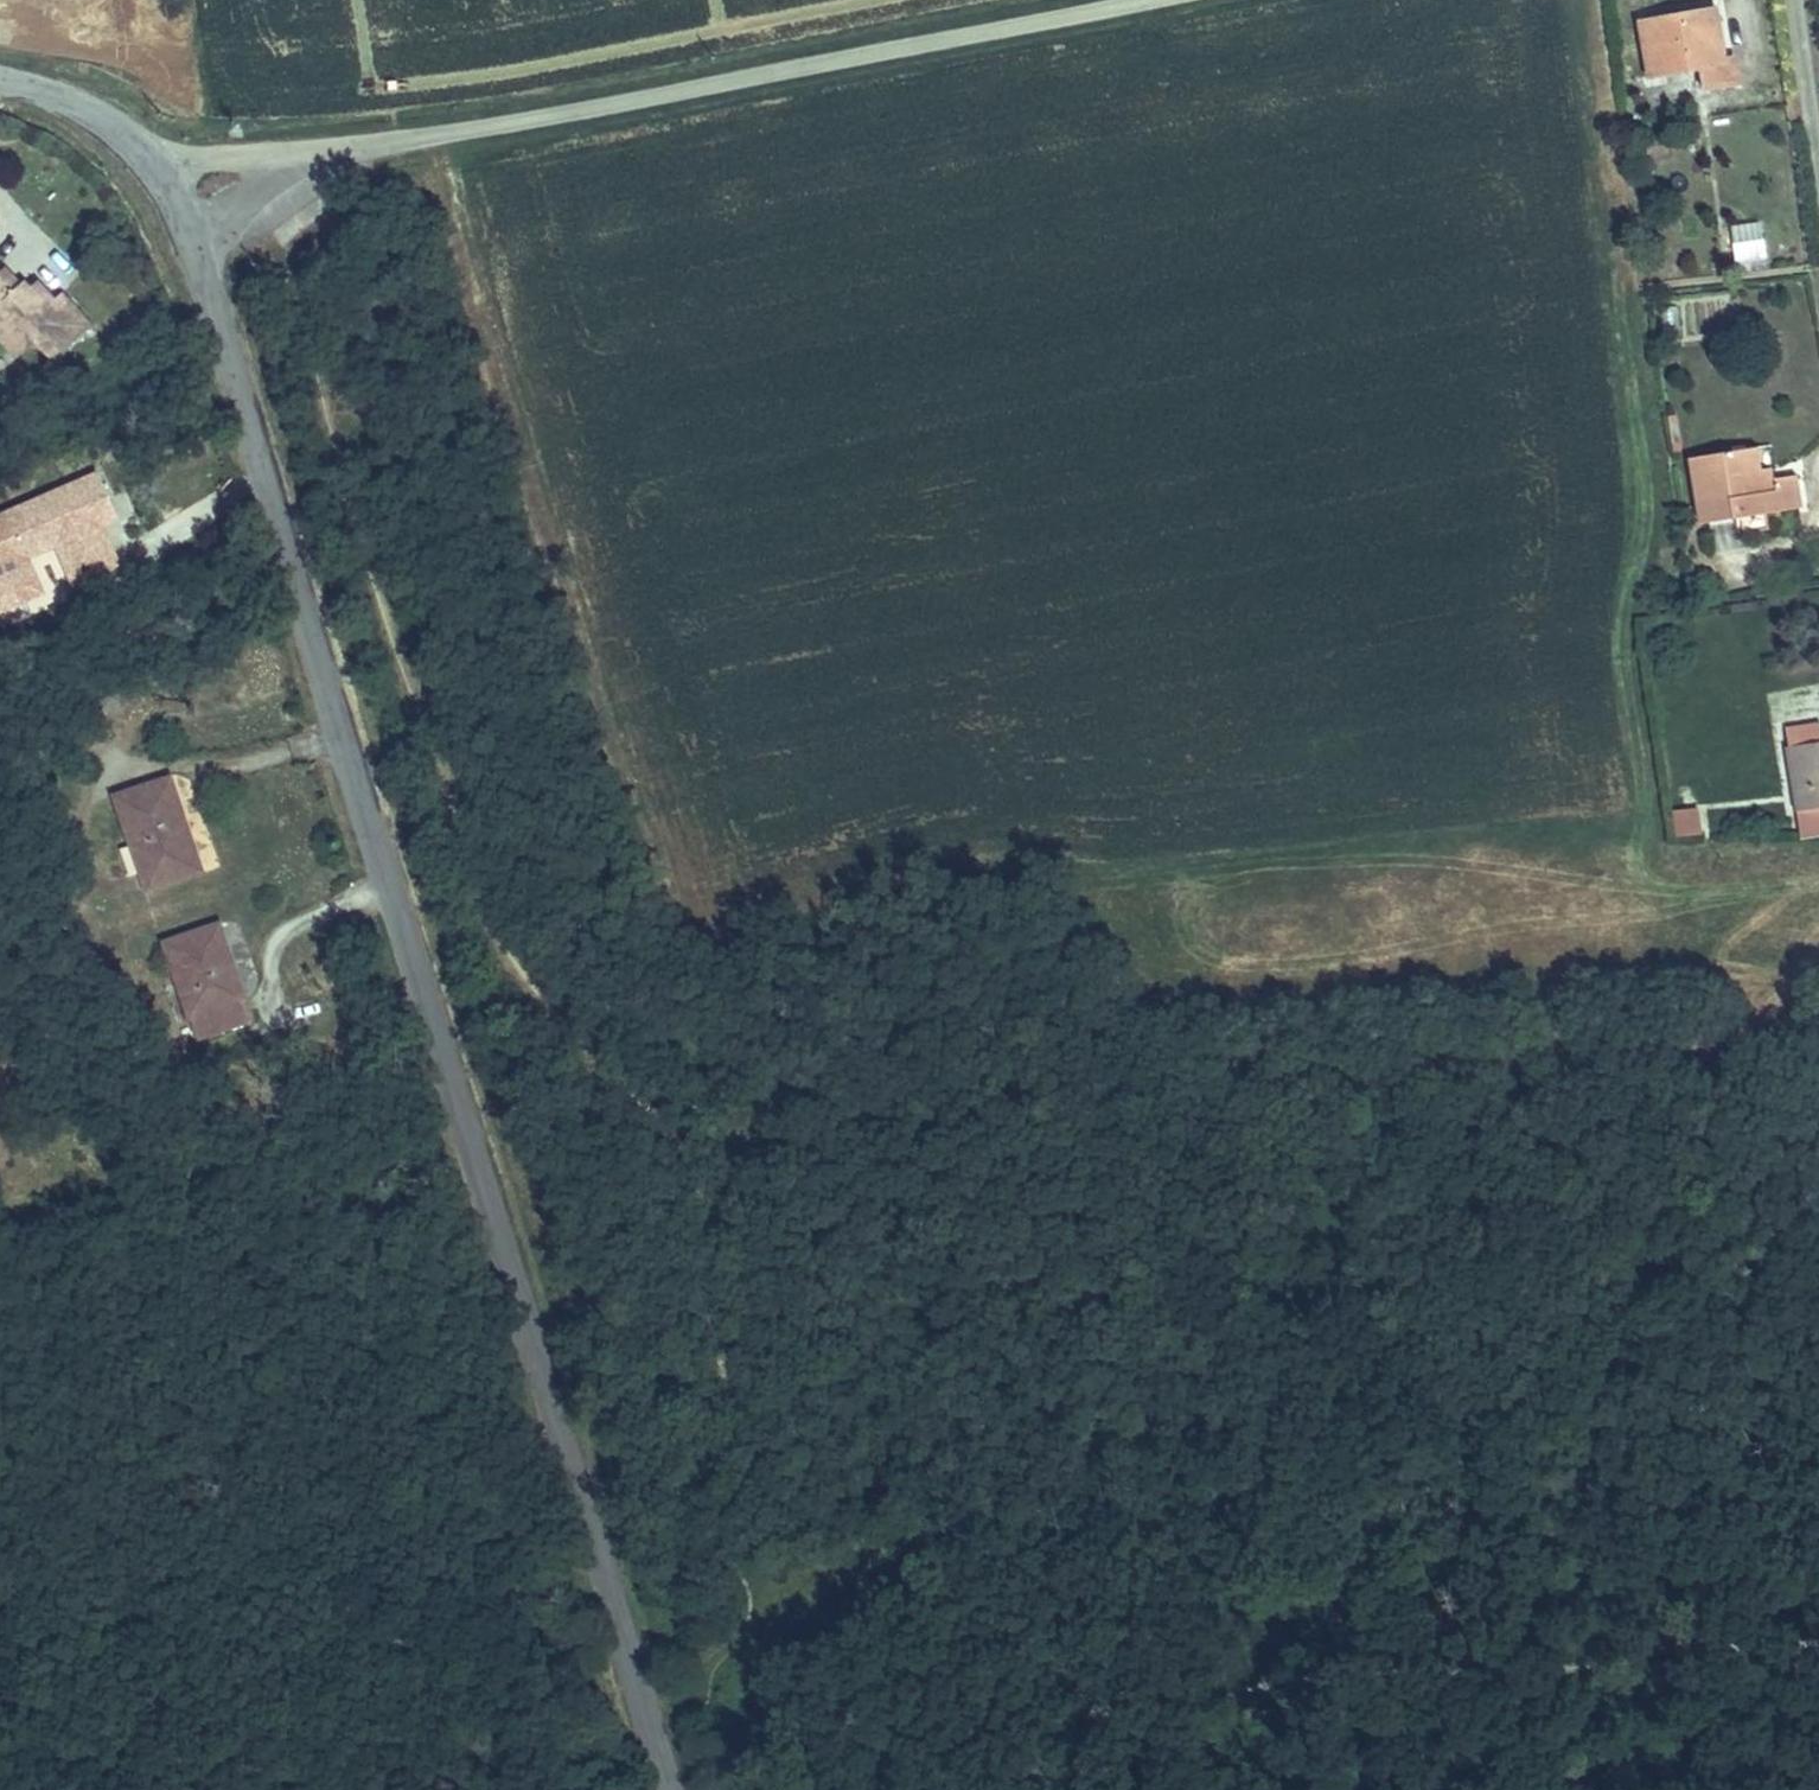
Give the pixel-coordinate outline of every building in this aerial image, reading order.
[(1716,10),(1640,23),(1650,77),(1700,68),(1704,89),(1738,83),(1734,62),(1725,64),(1716,10)] [(1736,264),(1767,261),(1763,223),(1733,226),(1736,264)] [(29,323),(40,336),(55,352),(89,322),(63,293),(51,304),(28,280),(21,287),(5,269),(0,274),(0,318),(17,336),(29,323)] [(17,336),(0,318),(0,340),(17,357),(40,336),(29,323),(17,336)] [(1756,448),(1692,458),(1703,524),(1800,508),(1794,476),(1775,479),(1776,491),(1763,493),(1759,471),(1756,448)] [(1776,491),(1775,479),(1773,469),(1759,471),(1763,493),(1776,491)] [(109,539),(103,542),(97,529),(119,519),(100,475),(0,519),(0,613),(44,594),(29,559),(59,546),(65,560),(76,555),(87,581),(121,566),(109,539)] [(1786,729),(1798,812),(1818,809),(1818,724),(1786,729)] [(167,773),(114,789),(146,885),(198,868),(167,773)] [(1674,810),(1679,838),(1703,834),(1697,805),(1674,810)] [(216,917),(163,934),(202,1049),(252,1032),(216,917)]
